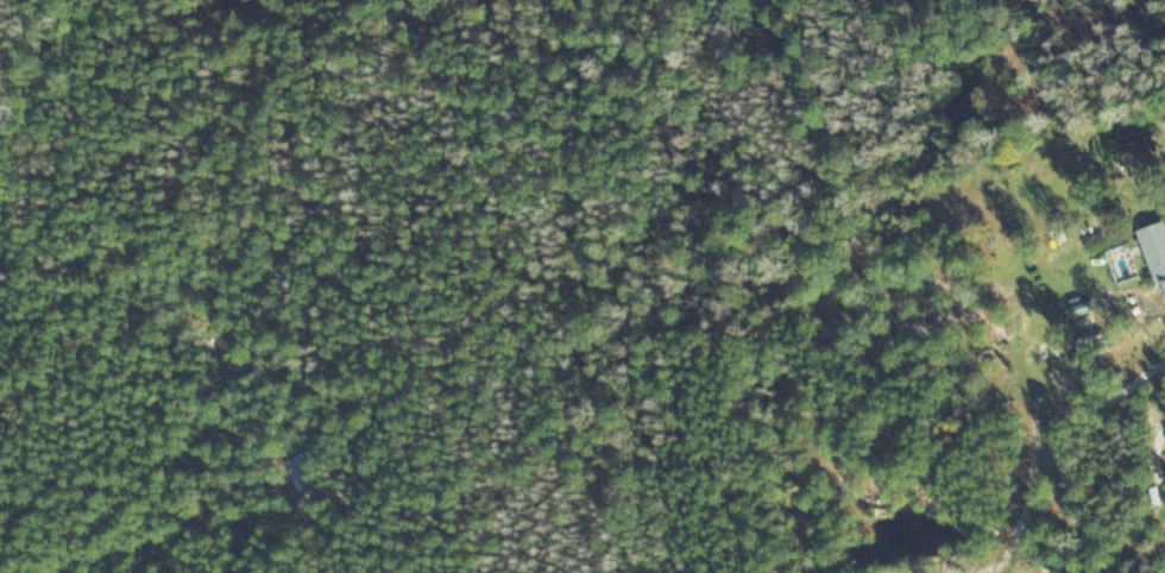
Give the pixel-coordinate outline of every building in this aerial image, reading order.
[(1140,230),(1155,285),(1164,282),(1164,222),(1140,230)] [(293,478),(314,469),(307,451),(286,460),(293,478)]
